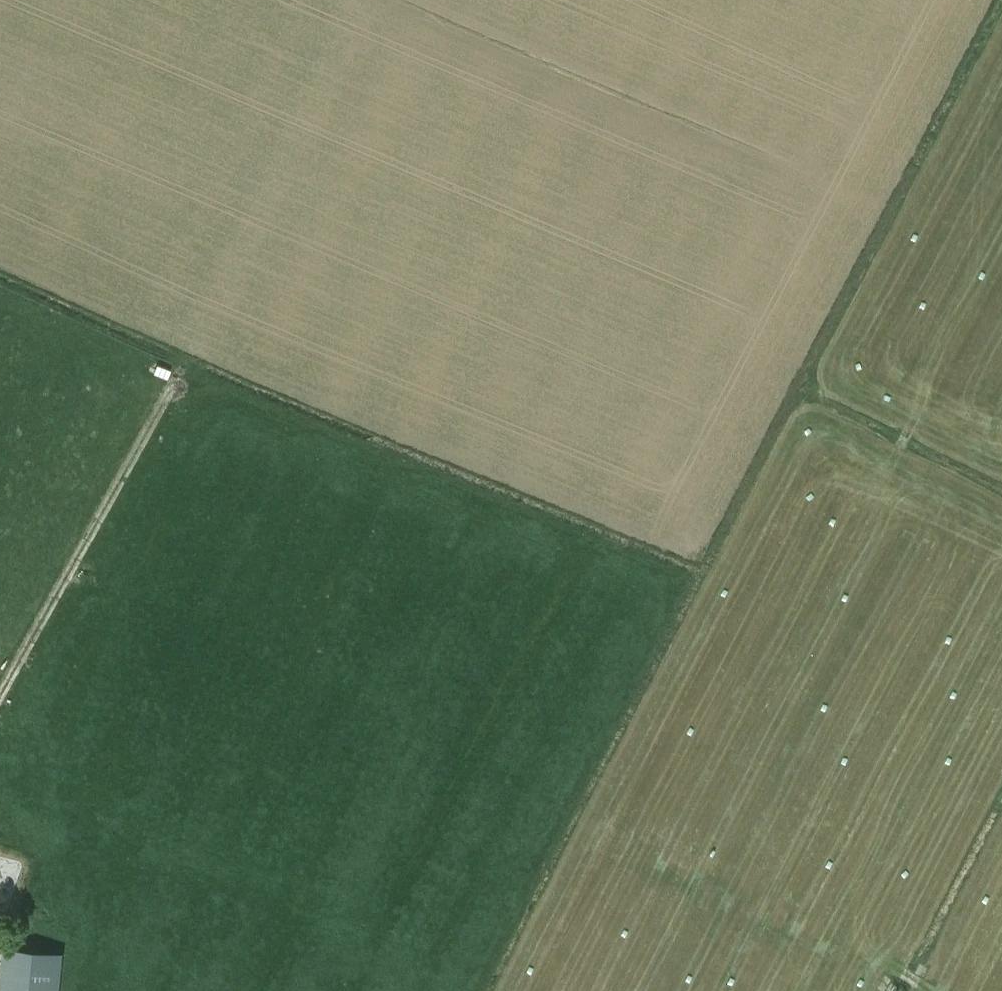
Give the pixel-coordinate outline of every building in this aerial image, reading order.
[(0,942),(0,990),(55,990),(58,947),(0,942)]
